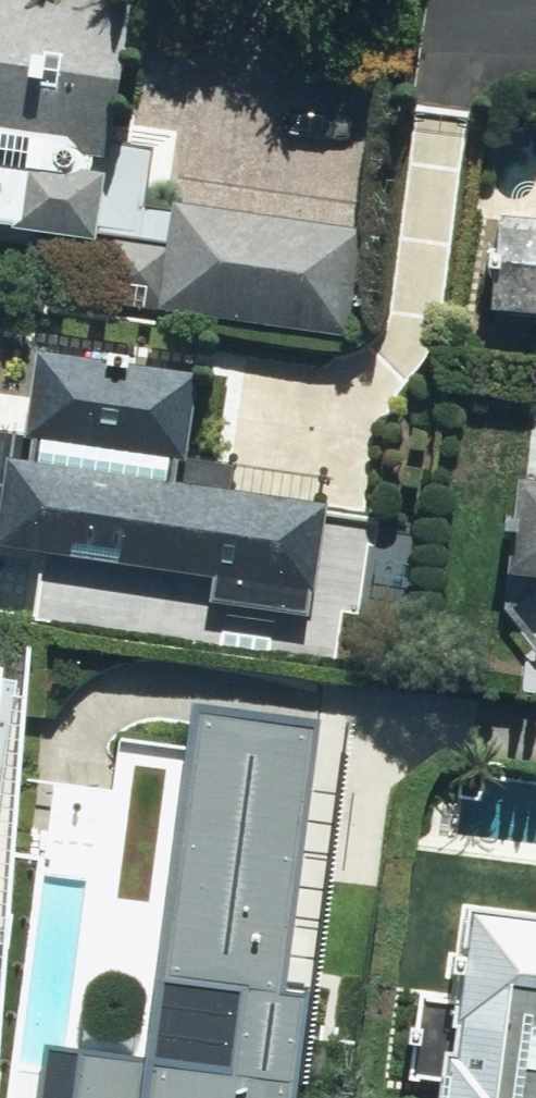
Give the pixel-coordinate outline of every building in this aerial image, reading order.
[(117,235),(153,0),(0,0),(0,220),(117,235)] [(186,198),(169,301),(357,332),(374,228),(186,198)] [(535,317),(535,218),(510,215),(500,313),(535,317)] [(22,436),(200,467),(215,367),(37,340),(22,436)] [(200,467),(22,436),(6,539),(335,589),(350,490),(200,467)] [(521,472),(511,578),(535,581),(535,474),(521,472)] [(22,672),(0,669),(0,857),(22,672)] [(51,1041),(44,1097),(316,1097),(363,719),(199,698),(154,1054),(51,1041)] [(455,942),(445,1097),(535,1097),(535,904),(483,901),(481,944),(455,942)]
